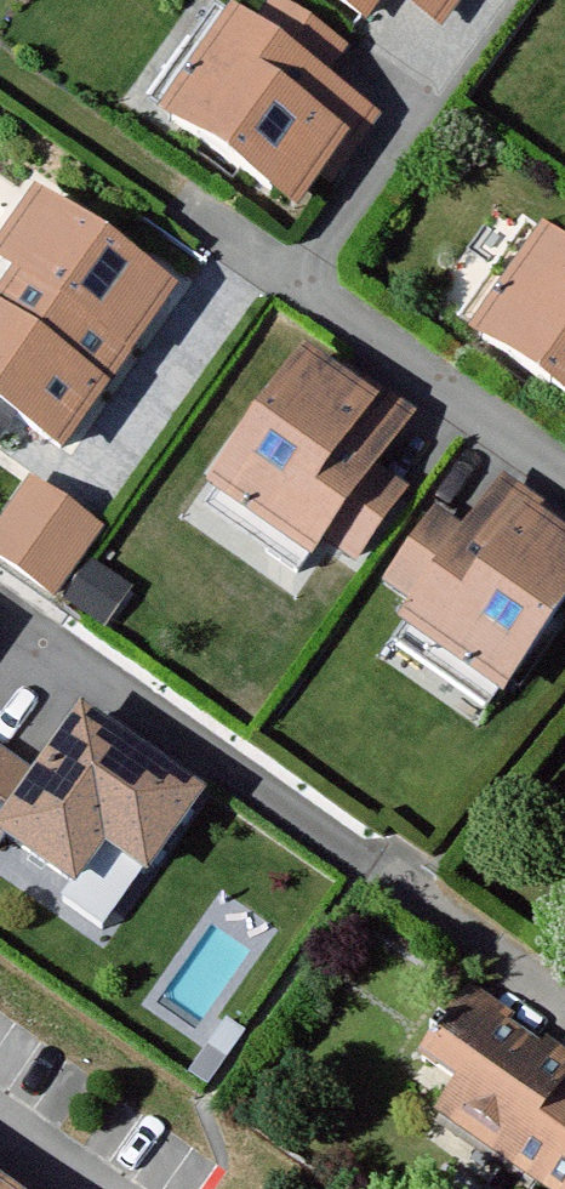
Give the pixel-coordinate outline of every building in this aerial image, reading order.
[(371,11),(378,0),(356,0),(371,11)] [(444,17),(456,0),(421,0),(444,17)] [(241,26),(180,121),(305,203),(368,108),(326,81),(345,51),(283,11),(264,41),(241,26)] [(44,209),(0,271),(0,393),(70,442),(172,298),(44,209)] [(494,338),(564,384),(564,249),(554,242),(494,338)] [(415,418),(355,377),(348,387),(315,363),(230,486),(321,549),(332,532),(363,553),(403,495),(375,476),(415,418)] [(36,489),(0,542),(0,548),(59,588),(98,531),(36,489)] [(511,489),(477,539),(444,517),(402,580),(437,604),(425,622),(515,683),(564,609),(564,537),(564,536),(564,535),(564,526),(511,489)] [(71,592),(104,611),(125,575),(93,556),(71,592)] [(159,865),(203,799),(88,722),(46,787),(13,835),(84,882),(114,836),(159,865)] [(0,756),(0,853),(13,835),(46,787),(0,756)] [(562,1092),(564,1087),(564,1060),(477,999),(437,1056),(478,1084),(456,1116),(560,1188),(564,1188),(564,1094),(562,1092)] [(237,1033),(219,1020),(204,1041),(222,1054),(237,1033)]
